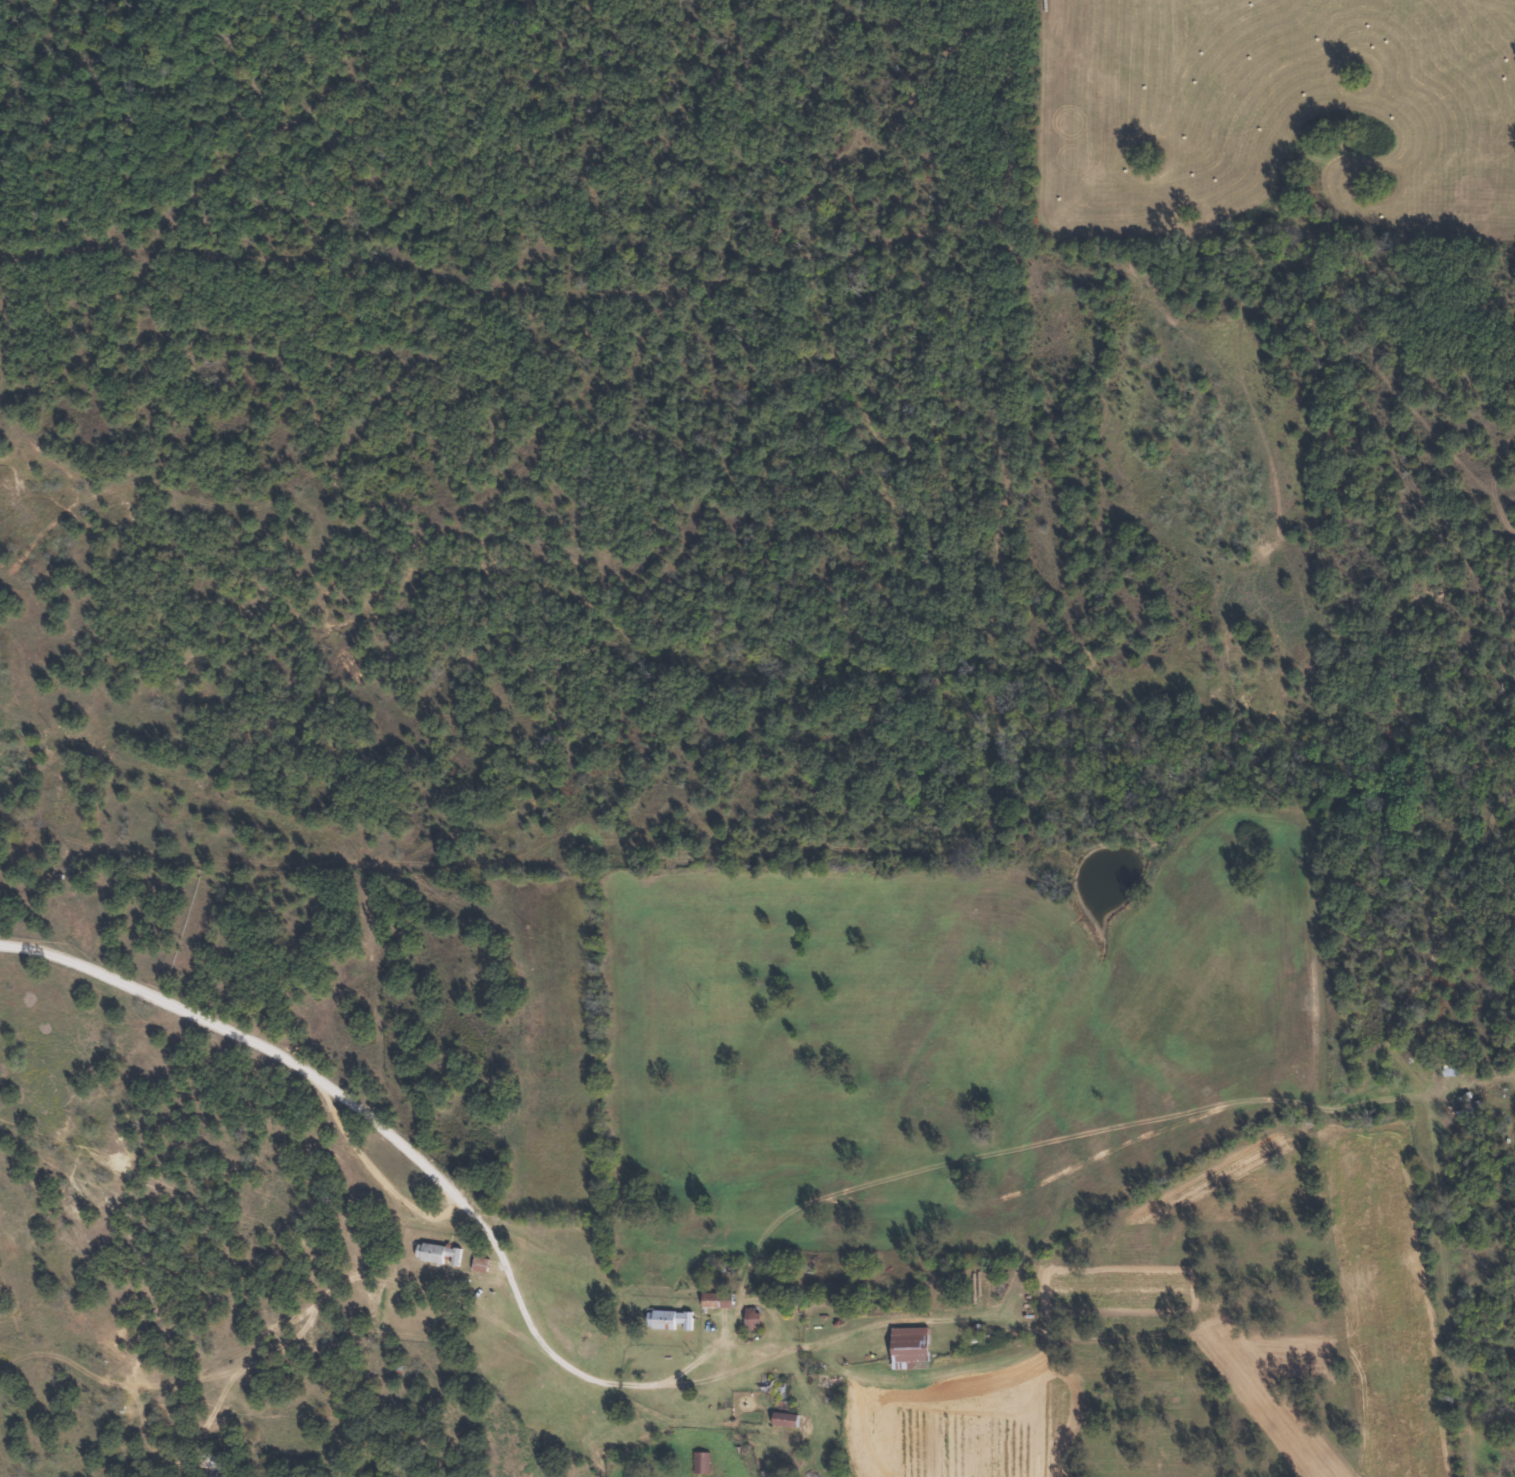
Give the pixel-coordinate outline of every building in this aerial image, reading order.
[(449,1264),(460,1266),(463,1249),(421,1241),(418,1258),(449,1264)] [(490,1257),(476,1256),(475,1270),(489,1272),(490,1257)] [(704,1307),(735,1307),(735,1292),(704,1292),(704,1307)] [(746,1329),(761,1329),(761,1307),(746,1307),(746,1329)] [(650,1310),(649,1329),(693,1329),(694,1311),(650,1310)] [(893,1327),(893,1369),(932,1369),(931,1327),(893,1327)] [(799,1427),(800,1414),(775,1411),(774,1424),(799,1427)] [(695,1473),(712,1473),(712,1451),(695,1451),(695,1473)]
